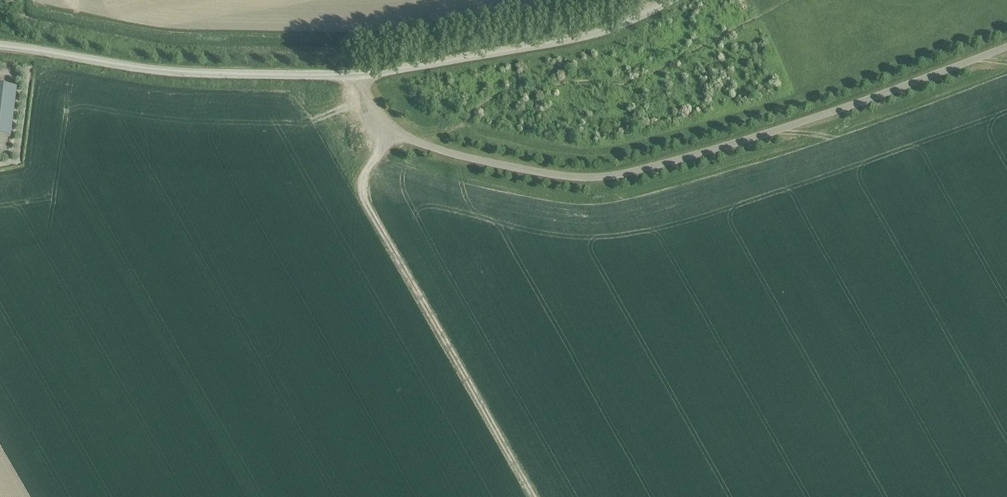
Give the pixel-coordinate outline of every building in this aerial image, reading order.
[(17,89),(0,87),(0,137),(10,138),(17,89)]
